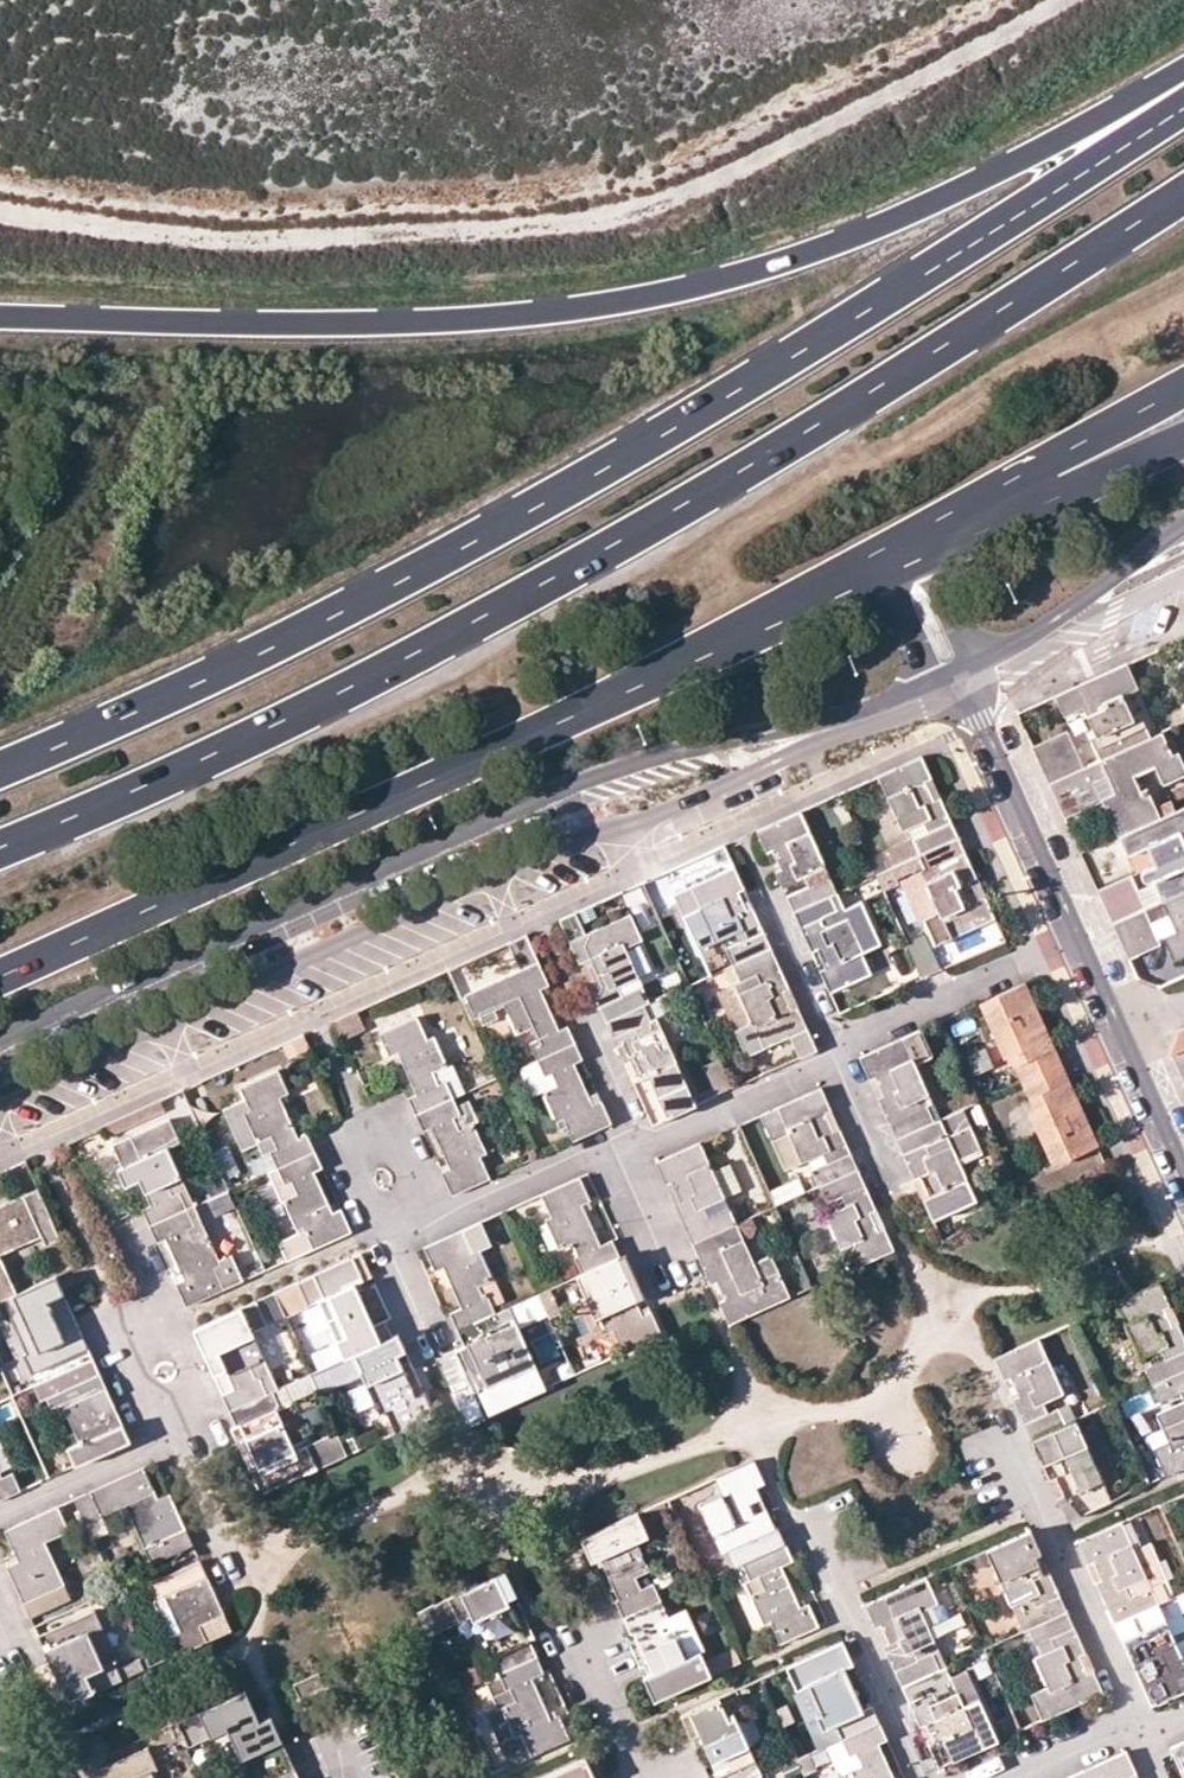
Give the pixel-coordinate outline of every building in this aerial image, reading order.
[(1125,664),(1054,696),(1062,715),(1080,707),(1093,734),(1087,737),(1097,760),(1147,738),(1137,714),(1130,717),(1120,695),(1136,687),(1125,664)] [(1031,747),(1037,759),(1070,744),(1063,730),(1031,747)] [(1157,819),(1144,789),(1139,792),(1132,776),(1153,766),(1161,783),(1183,773),(1183,771),(1176,752),(1170,755),(1159,733),(1147,738),(1097,760),(1081,768),(1048,783),(1057,803),(1094,786),(1091,781),(1104,775),(1113,793),(1100,799),(1101,801),(1117,837),(1157,819)] [(1048,783),(1081,768),(1070,744),(1037,759),(1048,783)] [(924,756),(881,775),(906,829),(926,820),(931,831),(917,837),(924,854),(960,837),(942,796),(937,798),(929,779),(933,777),(924,756)] [(933,777),(929,779),(937,798),(942,796),(933,777)] [(1062,815),(1064,818),(1101,801),(1100,799),(1094,786),(1057,803),(1062,815)] [(1183,891),(1183,809),(1183,807),(1157,819),(1117,837),(1126,856),(1145,847),(1153,865),(1144,869),(1141,871),(1139,873),(1138,875),(1139,878),(1140,880),(1142,881),(1144,882),(1147,882),(1152,880),(1161,901),(1183,891)] [(783,867),(779,869),(797,911),(820,900),(807,873),(827,864),(803,811),(761,830),(770,851),(775,849),(783,867)] [(937,943),(996,916),(987,896),(982,898),(973,879),(978,877),(960,837),(924,854),(932,869),(939,866),(943,876),(930,881),(944,910),(926,918),(937,943)] [(733,865),(673,892),(685,917),(702,910),(714,939),(735,930),(738,941),(725,946),(733,963),(770,946),(751,906),(744,909),(735,890),(743,886),(733,865)] [(909,880),(926,918),(944,910),(930,881),(943,876),(939,866),(932,869),(909,880)] [(1097,890),(1103,905),(1134,892),(1127,877),(1097,890)] [(1161,901),(1175,930),(1163,936),(1172,957),(1183,952),(1183,891),(1161,901)] [(1111,924),(1141,910),(1134,892),(1103,905),(1111,924)] [(820,900),(797,911),(833,990),(868,975),(859,954),(878,946),(859,903),(841,910),(834,894),(820,900)] [(1141,910),(1111,924),(1121,946),(1151,932),(1141,910)] [(586,932),(576,911),(560,919),(570,940),(586,932)] [(586,932),(570,940),(579,960),(583,957),(593,977),(588,979),(606,1020),(643,1003),(650,1001),(641,984),(621,993),(617,983),(638,973),(625,944),(641,937),(629,911),(586,932)] [(1151,932),(1121,946),(1127,958),(1157,944),(1151,932)] [(910,943),(925,976),(945,967),(930,933),(910,943)] [(526,934),(507,942),(519,969),(465,993),(475,1016),(480,1013),(484,1021),(497,1015),(493,1007),(504,1003),(517,1031),(530,1025),(535,1038),(529,1041),(537,1058),(574,1041),(566,1024),(557,1027),(539,987),(548,983),(526,934)] [(770,946),(733,963),(740,979),(754,973),(758,983),(739,992),(752,1022),(736,1029),(747,1054),(788,1035),(798,1057),(816,1049),(796,1005),(790,1008),(781,988),(787,985),(770,946)] [(1160,949),(1133,963),(1144,983),(1171,969),(1160,949)] [(1023,983),(981,1001),(1006,1055),(1025,1047),(1030,1058),(1016,1064),(1023,1080),(1060,1064),(1041,1022),(1035,1025),(1027,1006),(1033,1004),(1023,983)] [(643,1003),(606,1020),(624,1060),(630,1057),(639,1077),(633,1080),(652,1122),(695,1103),(656,1016),(650,1019),(643,1003)] [(415,1113),(453,1095),(445,1078),(437,1082),(431,1069),(446,1063),(432,1034),(427,1036),(416,1015),(379,1032),(389,1053),(396,1050),(415,1091),(406,1095),(415,1113)] [(1179,1030),(1169,1054),(1180,1077),(1183,1075),(1183,1028),(1179,1030)] [(926,1030),(865,1057),(875,1079),(880,1077),(888,1095),(883,1097),(901,1138),(939,1122),(931,1105),(937,1103),(919,1064),(937,1056),(926,1030)] [(281,1055),(311,1041),(307,1033),(278,1046),(281,1055)] [(573,1138),(610,1122),(600,1099),(591,1102),(573,1062),(582,1058),(574,1041),(537,1058),(545,1074),(551,1072),(557,1084),(544,1090),(560,1126),(566,1123),(573,1138)] [(630,1057),(624,1060),(633,1080),(639,1077),(630,1057)] [(1060,1064),(1023,1080),(1031,1097),(1045,1091),(1049,1100),(1030,1109),(1054,1161),(1096,1142),(1086,1122),(1081,1124),(1072,1105),(1077,1102),(1060,1064)] [(241,1085),(247,1096),(225,1106),(243,1147),(271,1134),(277,1147),(271,1150),(278,1166),(315,1150),(308,1133),(299,1137),(280,1095),(288,1091),(278,1068),(241,1085)] [(880,1077),(875,1079),(883,1097),(888,1095),(880,1077)] [(812,1167),(820,1184),(857,1168),(838,1127),(832,1130),(823,1110),(829,1108),(820,1087),(760,1114),(785,1167),(821,1151),(826,1161),(812,1167)] [(453,1095),(415,1113),(422,1130),(431,1126),(450,1166),(441,1170),(452,1192),(489,1175),(480,1153),(486,1150),(472,1122),(478,1119),(468,1098),(457,1103),(453,1095)] [(1086,1122),(1077,1102),(1072,1105),(1081,1124),(1086,1122)] [(838,1127),(829,1108),(823,1110),(832,1130),(838,1127)] [(967,1109),(944,1120),(951,1136),(975,1126),(967,1109)] [(149,1224),(194,1203),(168,1145),(179,1140),(169,1118),(114,1142),(124,1165),(132,1161),(151,1204),(142,1208),(149,1224)] [(939,1122),(901,1138),(919,1178),(925,1176),(933,1194),(927,1196),(937,1218),(979,1199),(962,1160),(955,1146),(936,1155),(931,1145),(951,1136),(944,1120),(939,1122)] [(975,1126),(951,1136),(931,1145),(936,1155),(955,1146),(962,1160),(985,1149),(975,1126)] [(699,1141),(656,1160),(666,1182),(671,1180),(680,1199),(675,1201),(693,1241),(736,1222),(725,1198),(718,1182),(713,1171),(699,1141)] [(278,1166),(269,1170),(282,1200),(285,1199),(298,1227),(277,1236),(288,1259),(351,1230),(341,1207),(333,1211),(314,1169),(322,1165),(315,1150),(278,1166)] [(713,1171),(718,1182),(725,1198),(740,1191),(728,1164),(713,1171)] [(850,1267),(893,1248),(883,1226),(877,1228),(869,1211),(875,1208),(857,1168),(820,1184),(827,1200),(841,1194),(846,1205),(826,1213),(850,1267)] [(777,1204),(807,1192),(801,1175),(771,1187),(777,1204)] [(925,1176),(919,1178),(927,1196),(933,1194),(925,1176)] [(584,1272),(620,1256),(613,1238),(600,1244),(581,1202),(590,1198),(580,1177),(542,1194),(552,1216),(547,1219),(559,1247),(573,1240),(579,1253),(576,1255),(584,1272)] [(42,1234),(46,1243),(60,1236),(38,1187),(0,1204),(0,1252),(42,1234)] [(206,1221),(238,1206),(230,1189),(198,1204),(206,1221)] [(186,1304),(243,1279),(231,1253),(219,1259),(194,1203),(149,1224),(157,1240),(167,1236),(185,1277),(175,1281),(186,1304)] [(462,1230),(472,1252),(480,1249),(490,1244),(480,1222),(462,1230)] [(736,1222),(693,1241),(711,1281),(717,1279),(725,1297),(719,1300),(729,1321),(788,1294),(770,1254),(754,1260),(736,1222)] [(459,1328),(496,1312),(489,1294),(484,1296),(479,1284),(493,1278),(480,1249),(472,1252),(462,1230),(425,1246),(436,1268),(444,1265),(462,1305),(451,1310),(459,1328)] [(346,1357),(393,1336),(386,1319),(374,1324),(356,1283),(372,1276),(361,1253),(275,1292),(286,1316),(321,1300),(346,1357)] [(626,1253),(620,1256),(627,1272),(633,1270),(626,1253)] [(627,1272),(620,1256),(584,1272),(578,1275),(592,1304),(595,1302),(608,1331),(614,1329),(624,1351),(662,1334),(651,1310),(643,1314),(637,1300),(645,1296),(633,1270),(627,1272)] [(5,1299),(17,1294),(0,1257),(0,1301),(5,1299)] [(17,1294),(5,1299),(29,1351),(24,1353),(32,1371),(87,1346),(55,1276),(17,1294)] [(1114,1302),(1140,1358),(1159,1349),(1163,1358),(1144,1367),(1151,1383),(1183,1368),(1183,1342),(1176,1323),(1170,1326),(1162,1307),(1167,1305),(1157,1282),(1114,1302)] [(257,1301),(197,1328),(206,1350),(216,1346),(234,1387),(225,1391),(233,1408),(272,1390),(277,1388),(251,1330),(266,1323),(257,1301)] [(547,1386),(510,1305),(496,1312),(459,1328),(467,1344),(455,1349),(473,1390),(458,1397),(469,1421),(547,1386)] [(1176,1323),(1167,1305),(1162,1307),(1170,1326),(1176,1323)] [(397,1430),(434,1414),(423,1391),(415,1395),(396,1353),(400,1351),(393,1336),(346,1357),(311,1373),(318,1388),(362,1368),(381,1411),(387,1408),(397,1430)] [(1036,1337),(994,1356),(1004,1378),(1010,1376),(1018,1394),(1012,1396),(1031,1438),(1063,1422),(1057,1407),(1047,1412),(1042,1401),(1061,1392),(1036,1337)] [(577,1372),(608,1358),(602,1343),(570,1358),(577,1372)] [(216,1346),(206,1350),(225,1391),(234,1387),(216,1346)] [(455,1349),(439,1357),(458,1397),(473,1390),(455,1349)] [(130,1440),(92,1359),(34,1385),(42,1399),(47,1396),(53,1411),(64,1406),(79,1441),(69,1446),(77,1465),(130,1440)] [(1183,1465),(1183,1368),(1151,1383),(1159,1401),(1178,1392),(1182,1402),(1156,1414),(1168,1441),(1152,1448),(1164,1474),(1183,1465)] [(311,1373),(286,1384),(293,1399),(318,1388),(311,1373)] [(272,1390),(233,1408),(245,1434),(237,1438),(262,1491),(347,1453),(336,1430),(294,1449),(276,1407),(279,1406),(272,1390)] [(1149,1405),(1133,1410),(1139,1431),(1156,1426),(1149,1405)] [(1067,1518),(1110,1499),(1073,1419),(1063,1422),(1031,1438),(1049,1478),(1055,1476),(1062,1493),(1057,1496),(1067,1518)] [(745,1560),(784,1542),(777,1526),(774,1527),(754,1485),(764,1481),(754,1459),(715,1476),(725,1499),(719,1501),(731,1530),(745,1560)] [(159,1497),(146,1467),(77,1498),(88,1522),(129,1504),(155,1561),(195,1543),(172,1491),(159,1497)] [(21,1491),(12,1472),(3,1477),(0,1471),(0,1500),(21,1491)] [(716,1536),(731,1530),(719,1501),(703,1508),(716,1536)] [(8,1563),(31,1614),(71,1596),(46,1540),(69,1529),(58,1505),(6,1529),(19,1558),(8,1563)] [(636,1512),(580,1536),(591,1560),(599,1556),(618,1598),(615,1599),(623,1615),(660,1598),(653,1581),(640,1586),(634,1574),(648,1568),(635,1539),(646,1534),(636,1512)] [(1150,1605),(1156,1602),(1149,1587),(1166,1579),(1154,1552),(1137,1560),(1120,1522),(1078,1541),(1087,1562),(1092,1560),(1100,1578),(1095,1580),(1113,1621),(1150,1605)] [(1030,1530),(986,1549),(1012,1604),(1031,1595),(1036,1606),(1022,1612),(1029,1627),(1065,1611),(1047,1569),(1043,1573),(1034,1553),(1039,1551),(1030,1530)] [(779,1641),(818,1624),(807,1601),(799,1605),(780,1563),(791,1559),(784,1542),(745,1560),(742,1561),(750,1577),(757,1573),(763,1587),(751,1592),(764,1621),(769,1619),(779,1641)] [(178,1652),(221,1632),(213,1615),(223,1611),(200,1560),(150,1582),(157,1597),(165,1594),(181,1629),(170,1634),(178,1652)] [(1092,1560),(1087,1562),(1095,1580),(1100,1578),(1092,1560)] [(504,1571),(417,1610),(428,1634),(471,1615),(497,1672),(536,1655),(528,1638),(524,1639),(506,1598),(514,1595),(504,1571)] [(924,1577),(865,1603),(902,1686),(938,1669),(931,1653),(938,1649),(920,1609),(935,1602),(924,1577)] [(654,1697),(709,1672),(698,1651),(687,1656),(673,1625),(660,1631),(655,1620),(668,1614),(660,1598),(623,1615),(630,1632),(633,1630),(651,1671),(644,1674),(654,1697)] [(1183,1687),(1183,1656),(1181,1657),(1168,1629),(1148,1638),(1143,1628),(1158,1621),(1150,1605),(1113,1621),(1132,1662),(1137,1659),(1146,1678),(1140,1681),(1150,1702),(1183,1687)] [(40,1633),(63,1684),(86,1674),(93,1690),(123,1677),(114,1661),(118,1659),(95,1607),(40,1633)] [(221,1632),(231,1628),(223,1611),(213,1615),(221,1632)] [(1043,1718),(1101,1692),(1091,1670),(1087,1673),(1078,1653),(1083,1651),(1065,1611),(1029,1627),(1036,1644),(1050,1638),(1054,1648),(1036,1656),(1049,1686),(1031,1693),(1043,1718)] [(843,1642),(786,1667),(796,1690),(808,1684),(821,1712),(816,1714),(822,1727),(834,1722),(842,1739),(879,1722),(871,1705),(862,1709),(844,1668),(853,1664),(843,1642)] [(945,1666),(938,1649),(931,1653),(938,1669),(945,1666)] [(485,1711),(509,1762),(568,1736),(558,1714),(550,1717),(531,1676),(543,1671),(536,1655),(497,1672),(485,1678),(497,1705),(485,1711)] [(937,1766),(997,1739),(979,1699),(964,1706),(945,1666),(938,1669),(902,1686),(919,1725),(925,1722),(934,1741),(927,1744),(937,1766)] [(317,1673),(293,1683),(307,1710),(330,1699),(317,1673)] [(175,1721),(186,1745),(227,1727),(249,1777),(271,1777),(293,1768),(270,1715),(259,1719),(245,1690),(175,1721)] [(681,1715),(691,1736),(699,1733),(717,1774),(710,1777),(756,1777),(761,1775),(753,1758),(740,1764),(735,1751),(747,1746),(735,1717),(729,1720),(719,1698),(681,1715)] [(878,1743),(886,1739),(879,1722),(842,1739),(848,1754),(855,1752),(861,1765),(847,1771),(850,1777),(894,1777),(878,1743)] [(847,1771),(861,1765),(855,1752),(848,1754),(842,1739),(826,1746),(838,1776),(847,1771)] [(1170,1746),(1179,1767),(1183,1766),(1183,1740),(1170,1746)] [(104,1777),(154,1777),(150,1769),(156,1767),(146,1745),(99,1767),(104,1777)] [(1066,1777),(1067,1777),(1133,1777),(1131,1773),(1136,1771),(1127,1749),(1066,1777)] [(586,1757),(540,1777),(596,1777),(586,1757)] [(293,1768),(271,1777),(298,1777),(293,1768)]
